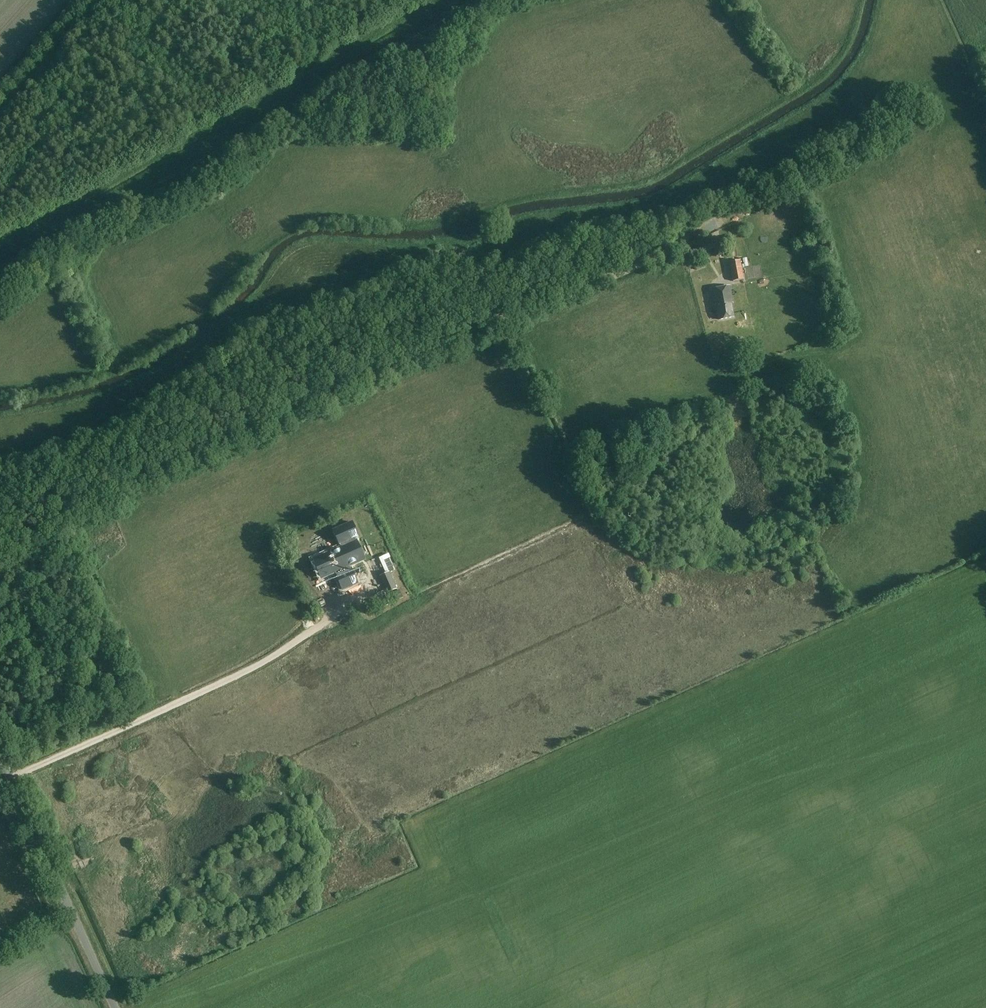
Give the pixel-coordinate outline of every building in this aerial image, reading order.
[(762,231),(757,235),(760,240),(766,237),(762,231)] [(812,255),(819,252),(814,240),(807,243),(812,255)] [(733,282),(744,280),(741,261),(730,263),(733,282)] [(718,320),(733,317),(728,287),(713,289),(718,320)] [(341,548),(314,560),(322,579),(336,572),(344,590),(358,583),(352,568),(350,566),(354,564),(355,563),(359,561),(364,559),(359,547),(354,537),(358,536),(351,521),(333,530),(338,540),(339,543),(340,545),(341,548)] [(388,553),(379,557),(386,572),(394,569),(389,556),(390,556),(388,553)] [(356,568),(367,600),(385,594),(374,562),(356,568)] [(387,592),(397,588),(389,571),(380,575),(387,592)]
